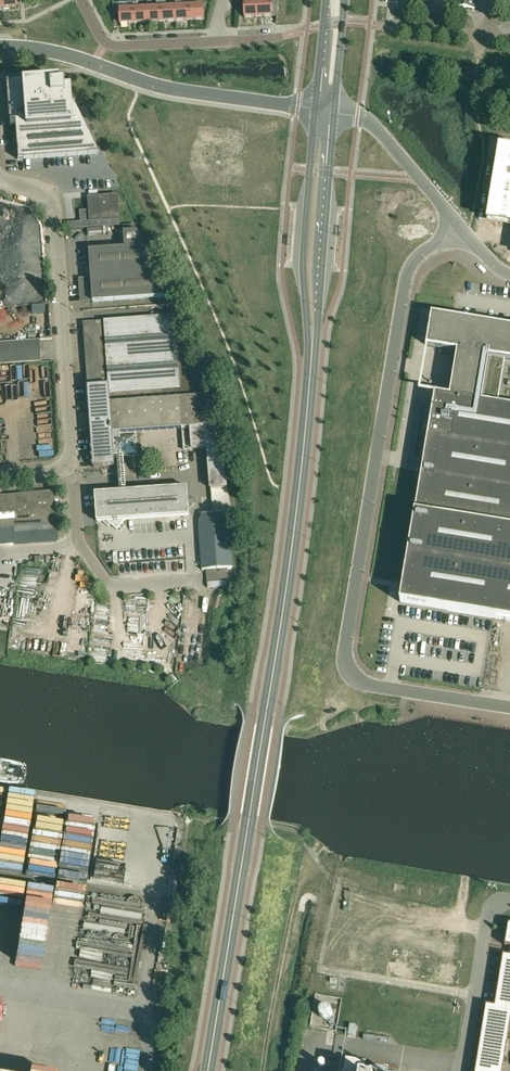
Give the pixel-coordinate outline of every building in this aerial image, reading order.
[(2,8),(16,7),(15,0),(2,0),(2,8)] [(189,1),(189,0),(185,0),(185,3),(182,3),(182,6),(176,7),(176,21),(190,20),(190,6),(189,1)] [(245,18),(259,17),(258,0),(244,1),(245,18)] [(259,17),(273,16),(272,0),(266,0),(258,0),(259,17)] [(475,9),(476,0),(456,0),(456,7),(475,9)] [(190,6),(190,20),(204,20),(204,5),(190,6)] [(148,22),(162,22),(162,7),(147,8),(148,22)] [(162,22),(176,21),(176,7),(162,7),(162,22)] [(134,23),(148,22),(147,8),(134,9),(134,23)] [(120,24),(134,23),(134,9),(119,10),(120,24)] [(17,159),(98,153),(71,100),(68,100),(67,89),(62,90),(61,83),(56,83),(56,79),(34,81),(34,79),(6,81),(9,122),(14,121),(17,159)] [(506,208),(492,206),(489,219),(509,223),(509,185),(506,208)] [(69,230),(120,227),(118,196),(89,198),(91,222),(81,222),(81,223),(68,224),(69,230)] [(168,297),(145,246),(135,225),(123,226),(125,247),(89,250),(91,279),(80,280),(82,301),(93,300),(93,302),(168,297)] [(451,377),(453,378),(450,396),(435,393),(401,603),(509,621),(509,401),(499,400),(505,359),(509,360),(509,327),(432,314),(427,346),(458,351),(455,370),(452,369),(451,377)] [(84,323),(94,468),(115,466),(114,457),(138,456),(136,432),(183,429),(184,450),(208,449),(211,489),(228,487),(221,440),(175,316),(84,323)] [(41,362),(39,340),(0,343),(0,365),(41,362)] [(97,522),(102,521),(108,526),(110,524),(117,530),(126,520),(189,515),(187,487),(136,491),(130,486),(120,487),(120,492),(95,494),(97,522)] [(13,544),(57,541),(56,525),(55,507),(55,501),(54,498),(55,498),(55,491),(33,493),(9,495),(0,496),(0,545),(13,544)] [(233,568),(229,512),(203,514),(199,522),(202,570),(207,569),(228,568),(233,568)] [(228,568),(207,569),(208,582),(229,580),(228,568)] [(503,956),(495,1008),(509,1011),(509,957),(503,956)]
